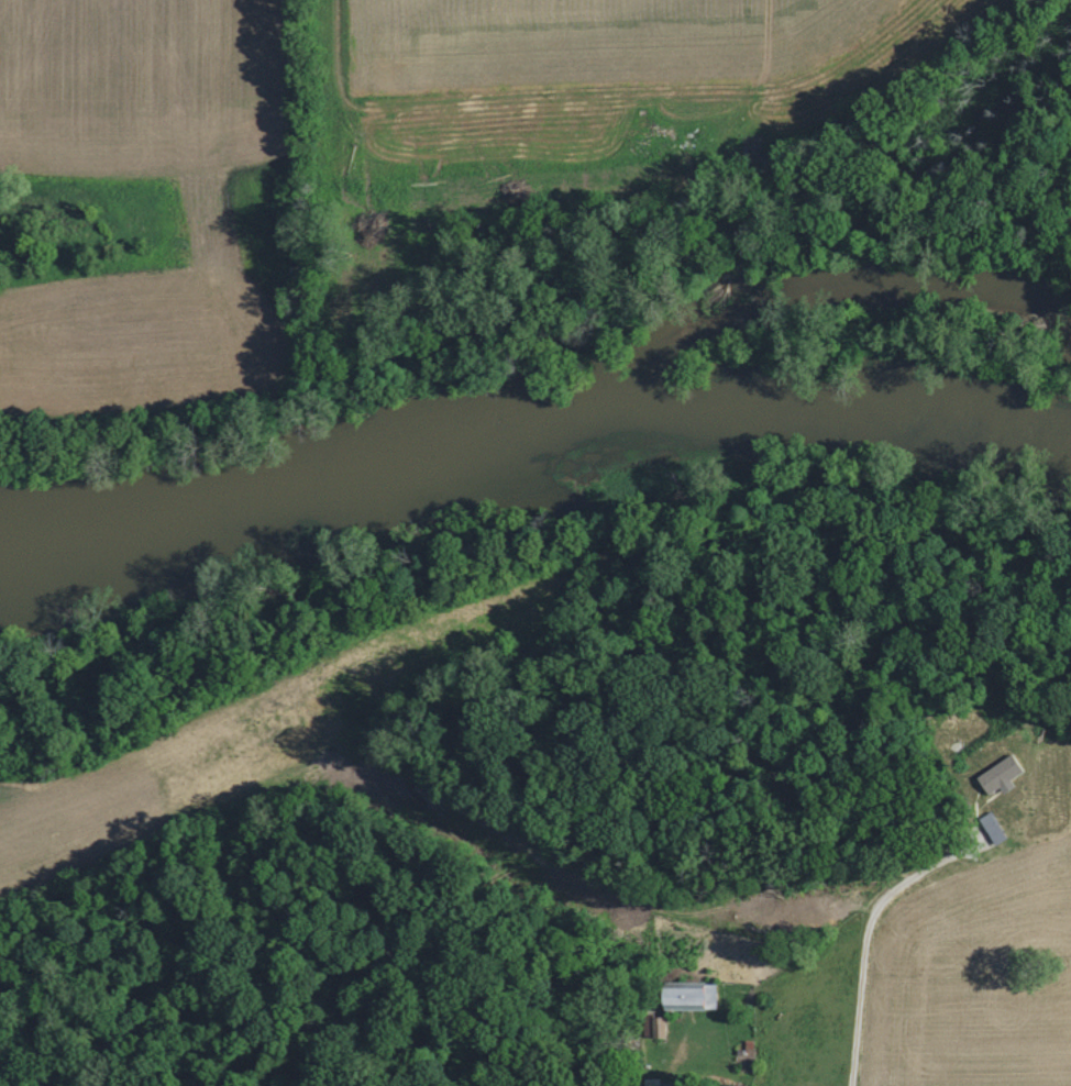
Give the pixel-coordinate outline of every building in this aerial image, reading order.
[(1000,792),(1012,786),(1007,778),(1019,772),(1010,755),(973,774),(983,794),(998,787),(1000,792)] [(1005,837),(989,811),(977,818),(993,844),(1005,837)] [(713,983),(654,982),(654,1004),(700,1005),(700,1009),(713,1009),(713,983)] [(662,1037),(662,1017),(650,1017),(650,1037),(662,1037)]
